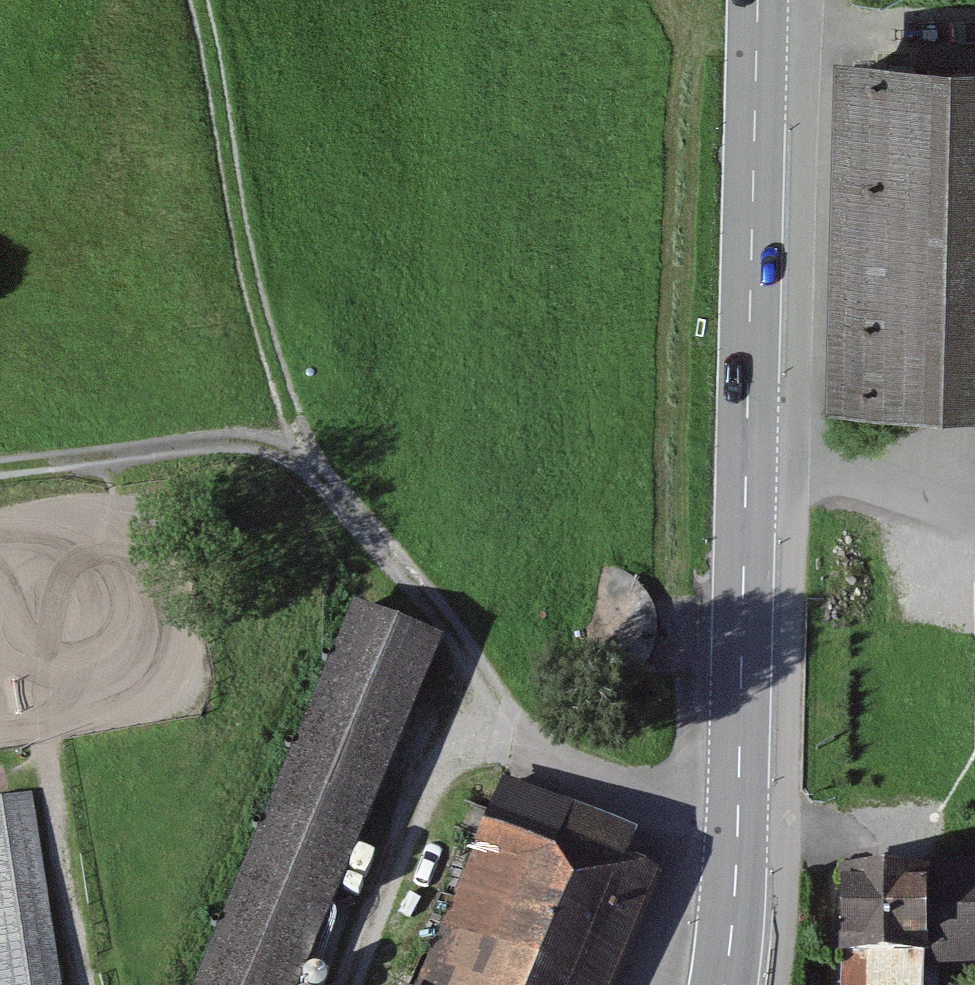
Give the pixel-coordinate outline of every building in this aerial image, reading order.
[(835,62),(831,410),(974,412),(974,63),(835,62)] [(352,612),(197,984),(304,984),(444,650),(352,612)] [(504,783),(414,984),(611,984),(657,883),(624,868),(635,841),(504,783)] [(0,801),(0,984),(62,984),(33,796),(0,801)] [(838,872),(837,961),(843,961),(843,984),(921,984),(921,969),(974,969),(974,864),(927,864),(927,873),(838,872)]
